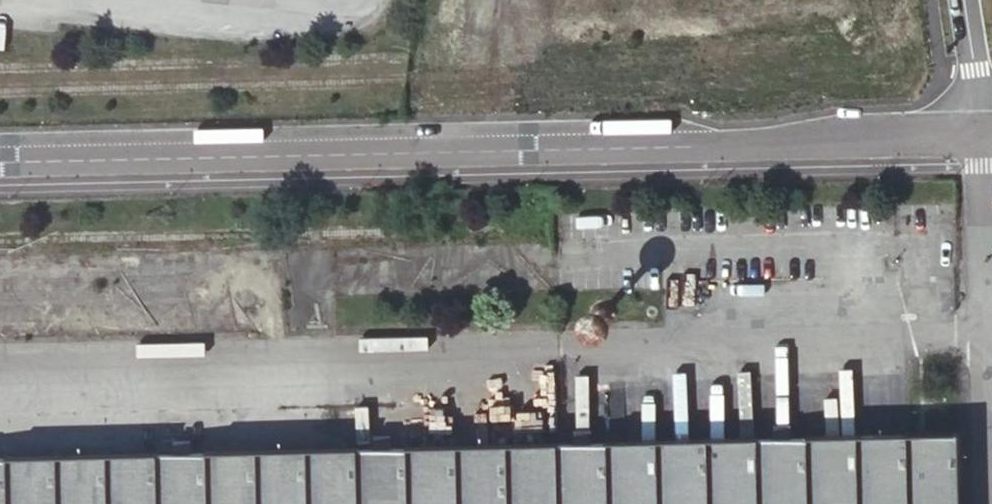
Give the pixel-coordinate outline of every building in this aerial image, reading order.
[(957,437),(0,459),(0,503),(959,503),(957,437)]
